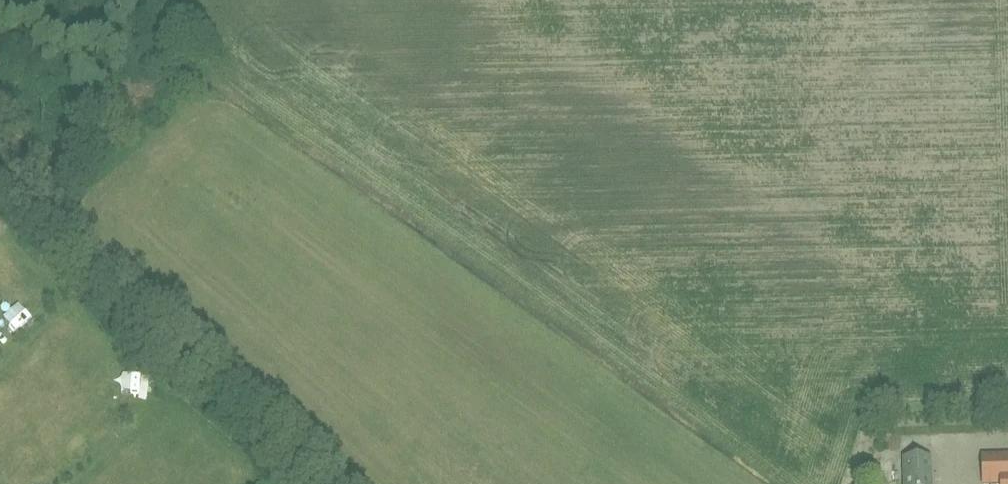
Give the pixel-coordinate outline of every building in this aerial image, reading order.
[(983,456),(984,483),(1001,482),(1001,483),(1007,483),(1007,455),(983,456)] [(931,457),(904,458),(905,483),(932,483),(931,457)]
